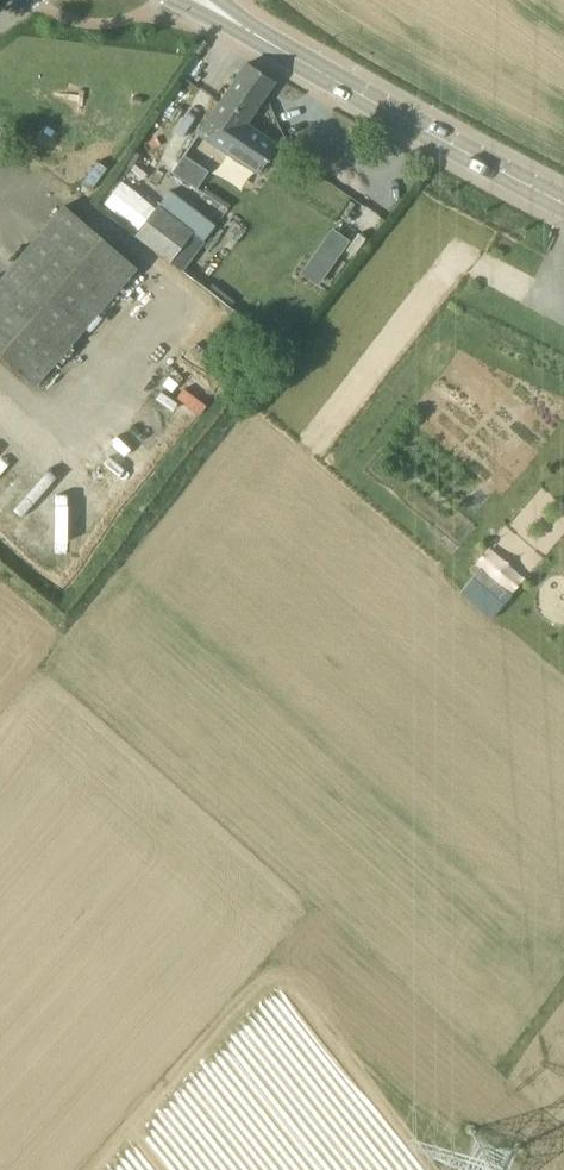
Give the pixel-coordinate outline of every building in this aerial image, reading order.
[(247,122),(274,82),(246,63),(199,134),(258,174),(279,143),(247,122)] [(176,172),(197,184),(218,149),(197,137),(176,172)] [(82,222),(64,206),(0,280),(0,356),(35,387),(137,270),(82,222)] [(169,261),(192,232),(158,206),(136,236),(169,261)] [(317,285),(327,271),(310,260),(301,273),(317,285)] [(187,372),(168,400),(198,420),(217,392),(187,372)] [(130,505),(164,461),(131,436),(97,480),(130,505)] [(472,578),(497,599),(505,591),(479,569),(472,578)]
